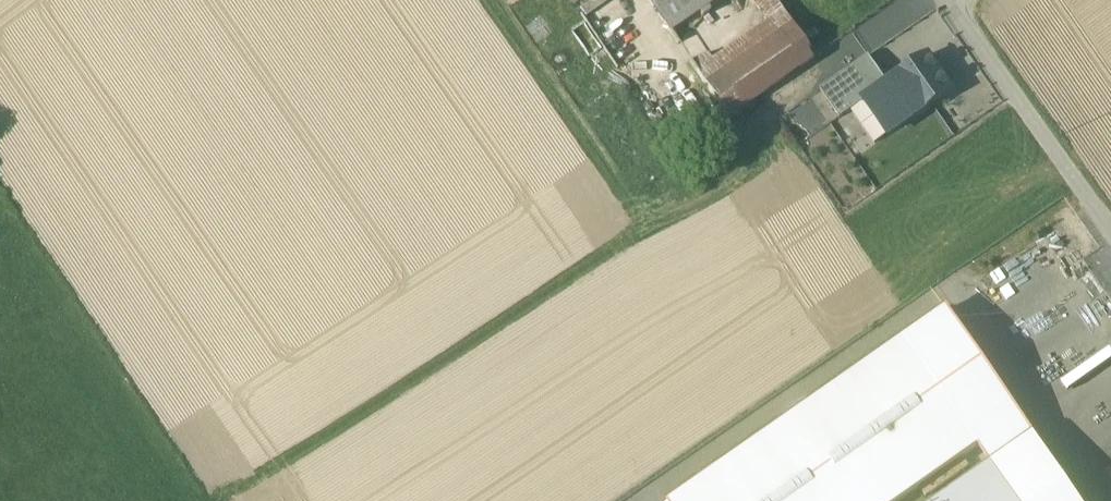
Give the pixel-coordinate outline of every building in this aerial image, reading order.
[(669,34),(698,14),(701,18),(708,13),(706,9),(719,0),(646,0),(669,34)] [(773,0),(752,0),(768,23),(782,14),(773,0)] [(768,23),(696,73),(727,119),(813,59),(782,14),(768,23)] [(928,57),(896,80),(919,112),(951,90),(928,57)] [(822,91),(841,118),(865,102),(879,92),(888,86),(869,58),(822,91)] [(919,112),(896,80),(888,86),(879,92),(901,125),(919,112)] [(901,125),(879,92),(865,102),(888,134),(901,125)] [(665,500),(889,500),(971,442),(991,465),(1034,434),(934,301),(663,498),(665,500)] [(1110,359),(1110,349),(1098,327),(1052,355),(1070,384),(1110,359)] [(1034,434),(991,465),(1016,500),(1080,500),(1034,434)] [(938,500),(1016,500),(991,465),(938,500)]
